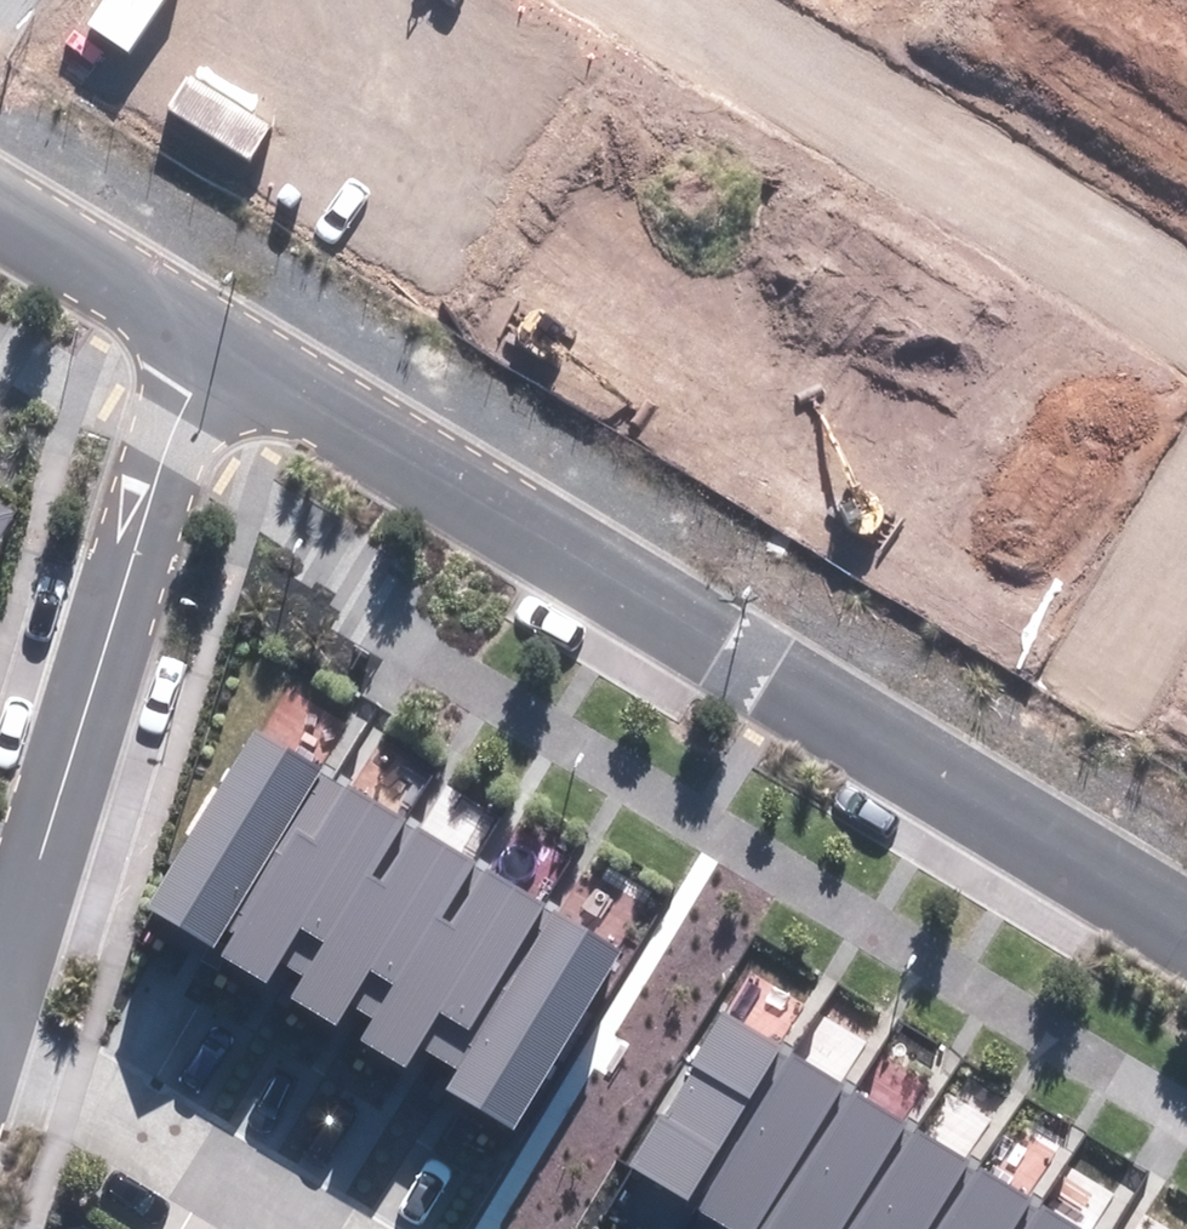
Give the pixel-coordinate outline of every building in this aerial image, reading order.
[(16,517),(0,507),(0,544),(16,517)] [(255,731),(148,906),(213,946),(225,927),(236,934),(223,956),(267,983),(279,963),(304,977),(290,999),(337,1028),(351,1006),(372,1019),(358,1041),(403,1069),(418,1046),(456,1069),(443,1088),(511,1129),(620,953),(255,731)] [(734,1228),(1083,1228),(721,1008),(626,1163),(734,1228)]
